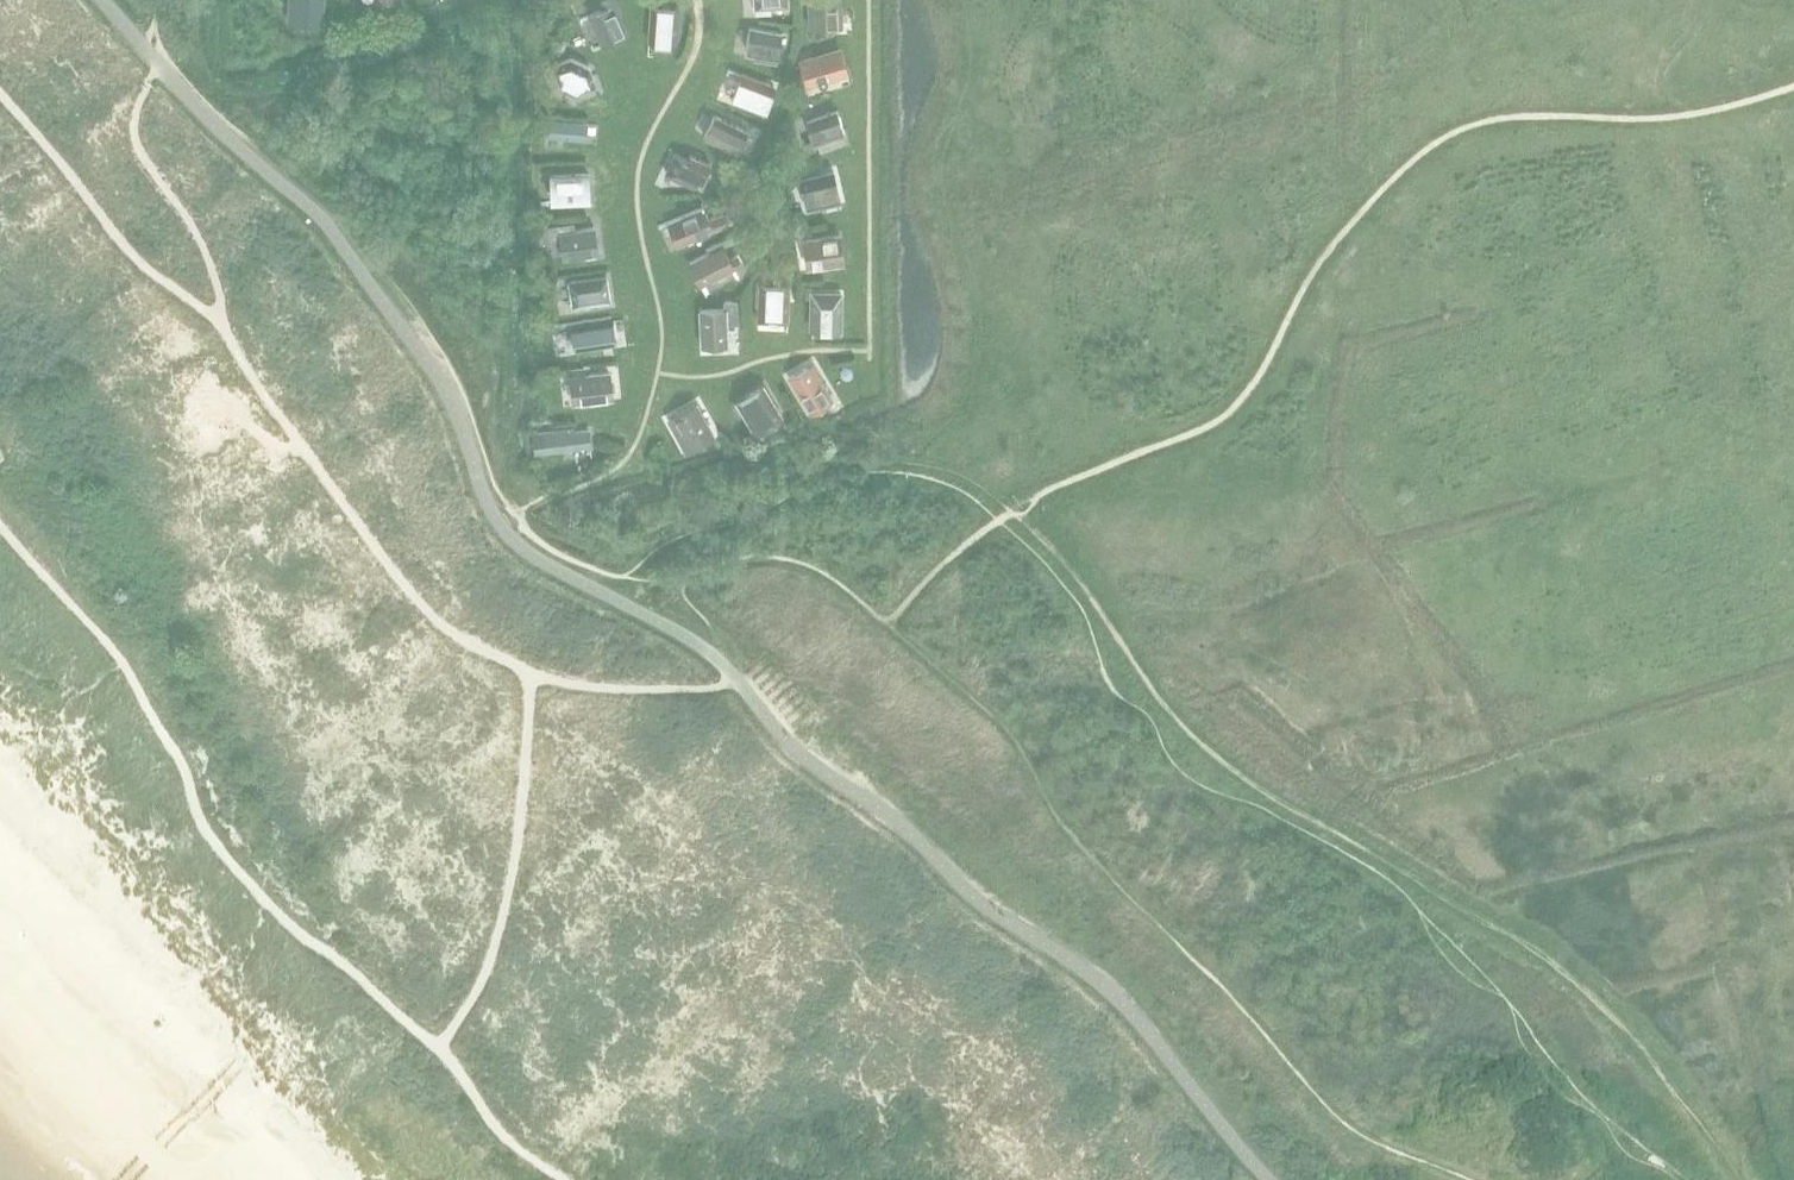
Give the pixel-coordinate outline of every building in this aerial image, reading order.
[(324,0),(289,0),(289,2),(295,3),(294,20),(323,22),(324,0)] [(604,42),(626,33),(617,13),(620,12),(614,0),(586,0),(604,42)] [(837,24),(837,10),(841,9),(840,0),(814,0),(815,10),(810,10),(811,25),(837,24)] [(678,29),(679,6),(651,4),(649,38),(670,40),(671,28),(678,29)] [(777,60),(782,31),(750,26),(746,47),(756,49),(755,56),(777,60)] [(843,84),(850,82),(839,48),(802,59),(807,76),(817,73),(818,78),(821,81),(824,81),(827,79),(828,75),(845,70),(849,82),(843,84)] [(578,88),(596,82),(590,65),(572,56),(554,62),(560,80),(561,79),(578,88)] [(775,109),(779,99),(767,93),(768,92),(737,77),(729,93),(769,111),(771,107),(775,109)] [(850,145),(850,144),(837,109),(806,120),(812,138),(804,140),(808,150),(817,147),(815,142),(845,131),(850,145)] [(737,151),(748,129),(715,113),(704,134),(737,151)] [(538,117),(537,127),(542,128),(542,133),(585,137),(586,121),(538,117)] [(688,158),(675,152),(666,171),(695,185),(699,177),(703,179),(711,162),(691,153),(688,158)] [(800,177),(808,207),(841,199),(834,169),(800,177)] [(589,171),(551,173),(552,196),(590,194),(589,171)] [(710,216),(704,204),(668,218),(675,235),(706,223),(710,231),(731,221),(726,209),(710,216)] [(560,224),(551,225),(552,234),(561,233),(564,255),(598,250),(594,225),(561,230),(560,224)] [(839,266),(844,265),(840,233),(804,238),(808,264),(828,262),(827,256),(841,254),(843,264),(839,265),(839,266)] [(702,282),(735,265),(726,247),(693,265),(702,282)] [(573,304),(610,298),(607,274),(570,279),(573,304)] [(788,320),(790,283),(760,282),(758,318),(788,320)] [(812,339),(812,326),(832,327),(833,303),(841,304),(841,292),(812,291),(811,340),(816,340),(816,339),(812,339)] [(728,342),(726,312),(736,311),(735,299),(726,300),(726,307),(700,308),(701,328),(707,328),(708,343),(728,342)] [(614,321),(571,328),(575,348),(617,341),(614,321)] [(819,388),(806,365),(789,376),(810,411),(833,397),(826,384),(819,388)] [(584,373),(583,367),(572,369),(573,375),(572,375),(574,391),(593,389),(594,398),(612,395),(610,371),(584,373)] [(755,429),(781,413),(764,384),(737,400),(755,429)] [(669,418),(676,414),(693,445),(714,433),(696,401),(669,417),(669,418)] [(571,430),(570,426),(533,430),(535,442),(551,440),(552,449),(593,444),(591,427),(571,430)]
